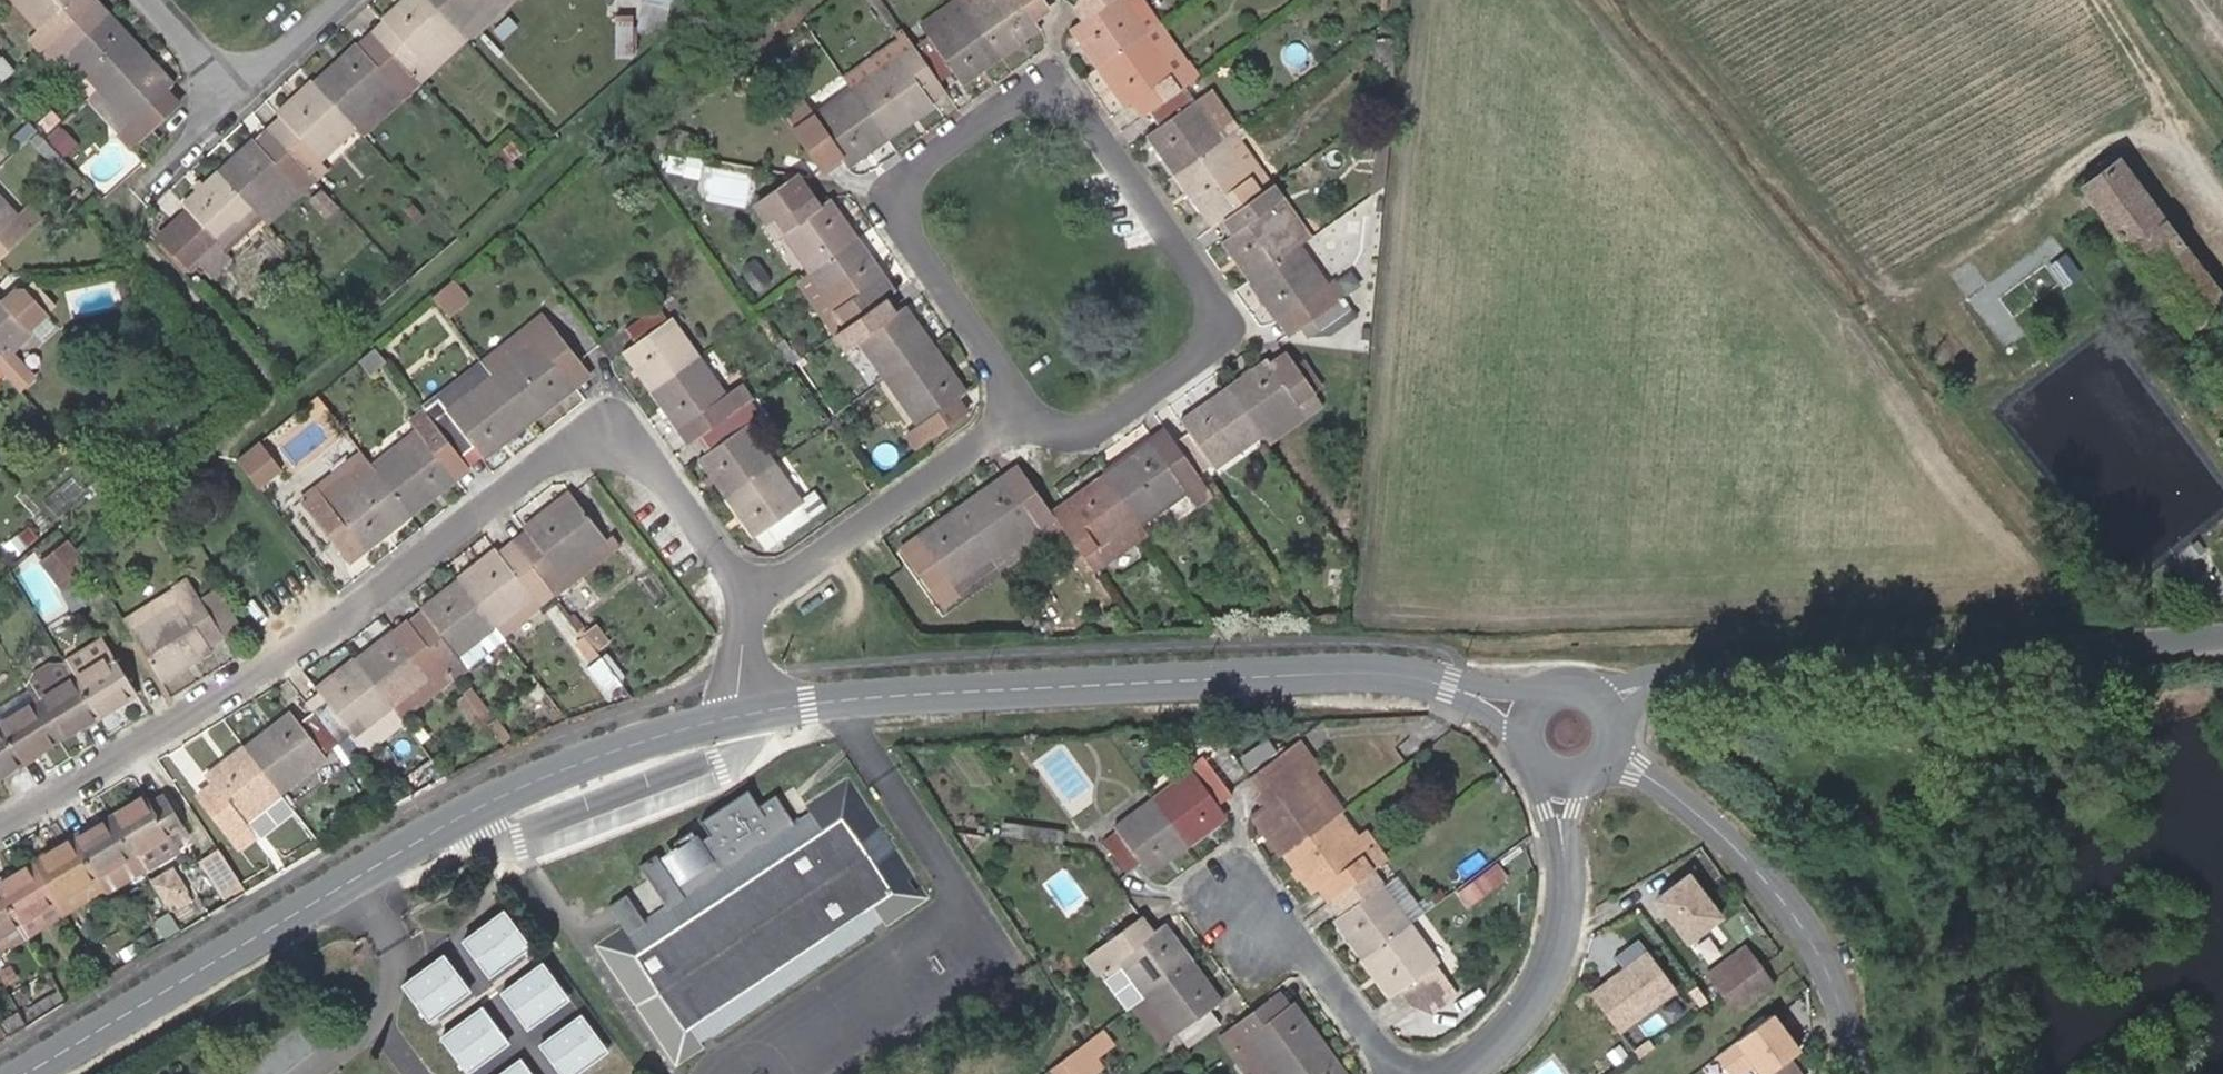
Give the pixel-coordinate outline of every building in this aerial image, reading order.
[(42,28),(28,42),(39,55),(86,10),(76,0),(16,0),(42,28)] [(86,10),(97,1),(96,0),(76,0),(86,10)] [(430,0),(401,0),(384,16),(380,20),(387,27),(391,31),(379,42),(410,77),(419,85),(467,40),(430,0)] [(467,40),(510,0),(430,0),(467,40)] [(638,16),(655,20),(659,0),(641,0),(638,16)] [(913,48),(937,82),(951,72),(961,86),(981,71),(1000,57),(959,0),(953,0),(919,26),(927,37),(913,48)] [(1000,57),(1038,30),(1033,23),(1049,11),(1042,0),(959,0),(1000,57)] [(1093,10),(1069,28),(1098,68),(1159,25),(1142,0),(1086,0),(1093,10)] [(2085,16),(2101,5),(2097,0),(2073,0),(2085,16)] [(97,1),(86,10),(98,24),(108,13),(97,1)] [(51,68),(59,61),(66,55),(97,90),(133,56),(135,54),(141,49),(115,21),(108,13),(98,24),(86,10),(39,55),(51,68)] [(387,27),(380,20),(368,31),(375,39),(387,27)] [(1181,89),(1197,78),(1159,25),(1098,69),(1126,107),(1131,103),(1141,118),(1148,113),(1181,89)] [(363,50),(375,39),(368,31),(356,42),(359,45),(363,50)] [(906,39),(900,31),(839,74),(849,88),(894,55),(890,50),(906,39)] [(1392,38),(1373,39),(1374,76),(1393,76),(1392,38)] [(913,48),(906,39),(890,50),(894,55),(849,88),(886,140),(931,107),(929,104),(922,94),(937,82),(913,48)] [(354,129),(410,77),(379,42),(366,53),(363,50),(359,45),(350,53),(348,50),(332,65),(312,83),(354,129)] [(359,45),(356,42),(348,50),(350,53),(359,45)] [(171,81),(141,49),(135,54),(133,56),(97,90),(130,125),(120,135),(116,139),(121,144),(129,153),(176,109),(163,94),(174,84),(171,81)] [(3,57),(0,59),(0,78),(2,81),(16,69),(5,55),(3,57)] [(91,96),(97,90),(66,55),(59,61),(91,96)] [(419,85),(410,77),(354,129),(362,138),(419,85)] [(944,93),(937,82),(922,94),(929,104),(944,93)] [(354,129),(312,83),(302,93),(278,115),(284,123),(288,127),(276,138),(316,180),(327,170),(319,162),(354,129)] [(846,169),(886,140),(849,88),(814,114),(802,99),(784,111),(823,164),(836,155),(846,169)] [(1158,127),(1146,135),(1174,175),(1223,139),(1235,132),(1239,128),(1212,88),(1190,103),(1181,89),(1148,113),(1158,127)] [(87,99),(120,135),(130,125),(97,90),(91,96),(87,99)] [(61,124),(78,107),(73,102),(69,105),(64,99),(39,122),(49,133),(56,129),(59,125),(61,124)] [(284,123),(278,115),(265,127),(273,134),(284,123)] [(259,146),(273,134),(265,127),(253,139),(256,143),(259,146)] [(49,133),(44,138),(59,155),(70,145),(56,129),(49,133)] [(1235,132),(1223,139),(1260,193),(1272,185),(1235,132)] [(1369,196),(1384,186),(1389,134),(1376,133),(1369,196)] [(656,146),(672,149),(675,138),(658,135),(656,146)] [(245,152),(242,149),(219,170),(217,173),(259,220),(266,227),(316,180),(276,138),(263,151),(259,146),(256,143),(245,152)] [(256,143),(253,139),(249,142),(242,149),(245,152),(256,143)] [(1223,139),(1174,175),(1202,214),(1208,209),(1218,224),(1260,193),(1223,139)] [(686,160),(670,156),(666,172),(682,175),(686,160)] [(2083,187),(2190,333),(2222,308),(2222,304),(2118,161),(2083,187)] [(714,167),(703,165),(700,182),(711,184),(714,167)] [(259,220),(217,173),(182,205),(191,216),(171,234),(198,263),(211,278),(230,260),(224,253),(259,220)] [(798,178),(795,178),(751,210),(763,228),(774,221),(770,217),(806,190),(798,178)] [(1272,185),(1260,193),(1298,247),(1311,238),(1272,185)] [(781,233),(808,272),(856,239),(827,199),(820,205),(809,188),(806,190),(770,217),(774,221),(779,217),(787,229),(781,233)] [(1227,236),(1221,240),(1250,281),(1298,247),(1260,193),(1218,224),(1227,236)] [(15,215),(0,199),(0,260),(30,232),(15,215)] [(28,203),(15,215),(30,232),(43,221),(28,203)] [(414,204),(406,210),(416,222),(423,216),(414,204)] [(1211,228),(1218,224),(1208,209),(1202,214),(1205,218),(1211,228)] [(187,273),(198,263),(171,234),(162,244),(187,273)] [(840,330),(882,301),(872,286),(884,277),(856,239),(808,272),(796,281),(834,335),(840,330)] [(1298,247),(1250,281),(1279,321),(1280,323),(1290,336),(1301,328),(1309,339),(1351,309),(1332,281),(1325,286),(1298,247)] [(894,292),(884,277),(872,286),(882,301),(894,292)] [(454,280),(434,297),(450,317),(470,300),(454,280)] [(9,377),(22,391),(36,378),(14,354),(33,337),(27,331),(43,317),(18,289),(10,289),(0,299),(0,369),(9,377)] [(882,301),(840,330),(850,345),(857,341),(884,380),(932,346),(905,307),(895,314),(884,299),(882,301)] [(650,392),(699,358),(670,318),(666,320),(657,306),(623,330),(633,344),(621,352),(625,357),(650,392)] [(481,362),(529,422),(531,421),(539,415),(574,387),(563,372),(578,360),(542,313),(481,362)] [(387,361),(375,345),(364,355),(375,370),(387,361)] [(932,346),(884,380),(918,427),(906,436),(916,448),(965,414),(955,401),(966,394),(932,346)] [(1286,350),(1271,361),(1279,372),(1293,362),(1286,350)] [(369,374),(375,370),(364,355),(358,359),(369,374)] [(689,421),(699,436),(750,401),(753,399),(742,382),(725,394),(699,358),(650,392),(677,430),(689,421)] [(1271,361),(1268,358),(1265,360),(1227,387),(1261,435),(1317,396),(1314,392),(1321,387),(1302,359),(1295,364),(1293,362),(1279,372),(1271,361)] [(584,368),(578,360),(563,372),(574,387),(590,376),(590,375),(584,368)] [(482,459),(529,422),(481,362),(436,397),(438,401),(425,411),(461,458),(474,448),(480,456),(482,459)] [(9,377),(0,369),(0,385),(9,377)] [(1261,435),(1227,387),(1180,421),(1188,432),(1175,442),(1198,474),(1211,465),(1214,469),(1261,435)] [(1261,435),(1267,444),(1324,404),(1317,396),(1261,435)] [(697,458),(727,498),(775,465),(746,424),(760,414),(750,401),(699,436),(709,449),(697,458)] [(372,466),(410,516),(411,515),(414,512),(455,480),(456,479),(457,478),(455,475),(449,468),(461,458),(425,411),(423,408),(408,419),(417,431),(372,466)] [(688,444),(699,436),(689,421),(677,430),(688,444)] [(1167,430),(1154,440),(1162,451),(1175,442),(1167,430)] [(1154,440),(1105,474),(1139,522),(1186,489),(1198,506),(1212,495),(1198,474),(1175,442),(1162,451),(1154,440)] [(276,469),(257,443),(235,461),(246,475),(255,486),(276,469)] [(467,466),(480,456),(474,448),(461,458),(467,466)] [(361,452),(315,489),(326,502),(372,466),(361,452)] [(467,466),(461,458),(449,468),(455,475),(467,466)] [(727,498),(755,538),(765,530),(775,543),(822,510),(811,496),(802,503),(775,465),(727,498)] [(1018,465),(1003,475),(1010,485),(1025,475),(1018,465)] [(363,553),(410,516),(372,466),(326,502),(315,489),(299,501),(340,554),(356,543),(363,553)] [(1074,514),(1060,524),(1061,526),(1093,570),(1147,533),(1139,522),(1105,474),(1099,479),(1077,494),(1067,502),(1074,514)] [(1010,485),(1003,475),(986,487),(956,508),(988,555),(990,557),(994,563),(996,566),(999,570),(1061,526),(1060,524),(1052,513),(1025,475),(1010,485)] [(534,543),(522,552),(556,597),(613,552),(571,494),(570,494),(542,516),(526,528),(524,530),(534,543)] [(1067,502),(1052,513),(1060,524),(1074,514),(1067,502)] [(1350,509),(1338,507),(1336,529),(1349,530),(1350,509)] [(988,555),(956,508),(901,547),(941,602),(956,591),(950,583),(988,555)] [(524,530),(513,539),(522,552),(534,543),(524,530)] [(755,538),(765,551),(775,543),(765,530),(755,538)] [(90,568),(68,539),(40,561),(61,590),(90,568)] [(513,539),(497,551),(506,564),(522,552),(513,539)] [(356,558),(363,553),(356,543),(340,554),(348,564),(356,558)] [(471,572),(459,581),(504,639),(556,597),(522,552),(506,564),(497,551),(471,572)] [(988,555),(950,583),(956,591),(994,563),(990,557),(988,555)] [(94,581),(79,591),(89,606),(103,596),(94,581)] [(181,604),(131,633),(141,650),(160,681),(210,653),(211,652),(209,647),(225,637),(201,599),(190,581),(174,591),(181,604)] [(430,622),(416,632),(453,679),(504,639),(459,581),(421,611),(430,622)] [(201,599),(225,637),(241,627),(217,589),(201,599)] [(112,602),(131,633),(181,604),(174,591),(132,616),(120,597),(112,602)] [(421,611),(408,621),(416,632),(430,622),(421,611)] [(416,632),(408,621),(399,628),(393,632),(401,644),(416,632)] [(598,627),(585,637),(595,649),(607,640),(598,627)] [(355,661),(390,707),(401,719),(453,679),(416,632),(401,644),(393,632),(382,640),(355,661)] [(595,649),(585,637),(576,643),(591,662),(600,656),(595,649)] [(67,665),(99,717),(116,707),(114,703),(135,689),(131,683),(106,641),(67,665)] [(606,651),(600,656),(604,662),(618,680),(624,676),(606,651)] [(604,662),(600,656),(591,662),(587,665),(605,689),(618,680),(604,662)] [(313,713),(337,744),(350,760),(363,750),(353,737),(390,707),(355,661),(326,683),(315,691),(325,704),(313,713)] [(80,721),(84,727),(99,717),(67,665),(30,689),(59,735),(80,721)] [(474,686),(463,693),(465,694),(488,724),(497,717),(474,686)] [(21,764),(37,755),(39,753),(37,749),(59,735),(30,689),(0,707),(0,729),(21,764)] [(488,724),(465,694),(458,699),(477,725),(476,726),(479,731),(488,724)] [(401,719),(390,707),(353,737),(363,750),(401,719)] [(291,711),(243,747),(281,794),(327,757),(324,754),(337,744),(313,713),(300,723),(291,711)] [(516,741),(497,717),(488,724),(505,746),(516,741)] [(1,770),(4,775),(21,764),(0,729),(0,770),(1,770)] [(1283,852),(1331,817),(1303,778),(1318,767),(1298,738),(1249,774),(1255,783),(1260,789),(1254,793),(1259,800),(1263,806),(1255,812),(1283,852)] [(281,794),(243,747),(238,751),(205,776),(215,790),(200,801),(237,849),(291,807),(281,794)] [(1204,758),(1153,796),(1187,843),(1225,815),(1224,814),(1218,804),(1227,797),(1232,793),(1229,789),(1204,758)] [(677,854),(666,861),(685,891),(665,904),(626,930),(622,926),(595,944),(676,1065),(703,1048),(701,1044),(884,922),(886,925),(928,897),(847,775),(805,803),(808,808),(792,818),(775,791),(756,803),(747,789),(701,818),(710,832),(699,839),(691,827),(674,838),(678,844),(673,847),(677,854)] [(808,808),(805,803),(789,781),(775,791),(792,818),(808,808)] [(113,821),(143,870),(144,872),(177,851),(168,836),(182,827),(163,795),(150,803),(147,799),(113,821)] [(1148,873),(1187,843),(1153,796),(1112,825),(1115,829),(1102,838),(1126,871),(1139,862),(1148,873)] [(1340,811),(1331,817),(1361,857),(1377,847),(1366,830),(1358,836),(1340,811)] [(1331,817),(1283,852),(1312,892),(1319,887),(1324,884),(1334,897),(1336,896),(1367,872),(1385,857),(1377,847),(1361,857),(1331,817)] [(105,893),(143,870),(113,821),(94,832),(91,828),(73,838),(97,879),(103,889),(105,893)] [(1020,837),(1061,843),(1063,830),(1022,824),(1020,837)] [(97,879),(73,838),(58,846),(55,849),(58,854),(36,867),(57,903),(64,913),(103,889),(97,879)] [(213,843),(195,855),(227,903),(245,892),(213,843)] [(1702,855),(1697,848),(1682,857),(1686,864),(1702,855)] [(685,891),(666,861),(647,874),(665,904),(685,891)] [(1468,902),(1510,878),(1501,863),(1459,888),(1468,902)] [(0,882),(0,892),(20,926),(57,903),(36,867),(17,879),(14,873),(0,882)] [(1367,872),(1336,896),(1345,910),(1335,918),(1363,956),(1409,922),(1381,883),(1377,886),(1367,872)] [(153,887),(165,908),(187,895),(174,874),(153,887)] [(1689,942),(1722,917),(1691,875),(1668,892),(1673,899),(1663,906),(1689,942)] [(1324,884),(1319,887),(1328,901),(1334,897),(1324,884)] [(26,936),(20,926),(0,892),(0,952),(26,936)] [(1658,899),(1663,906),(1673,899),(1668,892),(1658,899)] [(20,926),(26,936),(64,913),(57,903),(20,926)] [(507,906),(464,937),(492,976),(536,946),(507,906)] [(1145,995),(1190,962),(1162,922),(1151,930),(1140,916),(1086,956),(1098,972),(1104,968),(1117,957),(1121,963),(1145,995)] [(1409,922),(1363,956),(1391,995),(1402,987),(1411,1001),(1443,977),(1433,964),(1437,961),(1409,922)] [(1697,943),(1710,957),(1729,941),(1716,927),(1697,943)] [(131,962),(142,954),(135,943),(124,950),(131,962)] [(1716,982),(1725,994),(1759,968),(1745,949),(1711,974),(1716,982)] [(474,990),(446,951),(402,983),(430,1022),(474,990)] [(1619,977),(1617,974),(1591,994),(1621,1034),(1678,991),(1648,951),(1625,968),(1627,971),(1619,977)] [(547,957),(503,989),(532,1029),(576,996),(547,957)] [(1117,957),(1104,968),(1107,973),(1121,963),(1117,957)] [(1219,1001),(1190,962),(1145,995),(1174,1035),(1177,1032),(1188,1046),(1219,1022),(1209,1008),(1219,1001)] [(1759,968),(1725,994),(1738,1010),(1772,985),(1759,968)] [(21,974),(3,985),(9,994),(27,984),(21,974)] [(1725,994),(1716,982),(1706,989),(1714,1001),(1725,994)] [(1708,1000),(1705,995),(1697,985),(1691,990),(1701,1004),(1708,1000)] [(66,1002),(58,989),(27,1007),(35,1020),(66,1002)] [(1282,1011),(1289,1006),(1278,991),(1271,996),(1282,1011)] [(1174,1035),(1145,995),(1134,1004),(1161,1044),(1174,1035)] [(1289,1006),(1282,1011),(1271,996),(1220,1034),(1249,1073),(1275,1073),(1320,1040),(1293,1003),(1289,1006)] [(512,1040),(483,1003),(442,1035),(470,1072),(512,1040)] [(27,1025),(18,1009),(1,1020),(11,1035),(27,1025)] [(540,1044),(562,1073),(583,1073),(616,1049),(587,1010),(540,1044)] [(1102,1028),(1086,1040),(1098,1056),(1114,1044),(1102,1028)] [(1069,1052),(1085,1073),(1087,1073),(1103,1063),(1098,1056),(1086,1040),(1069,1052)] [(1320,1040),(1275,1073),(1346,1073),(1320,1040)] [(1634,1051),(1639,1057),(1653,1047),(1648,1040),(1634,1051)] [(1788,1059),(1776,1042),(1743,1067),(1748,1073),(1767,1073),(1788,1059)] [(1051,1066),(1057,1073),(1085,1073),(1069,1052),(1067,1054),(1051,1066)] [(522,1055),(497,1073),(537,1073),(522,1055)] [(1767,1073),(1799,1073),(1788,1059),(1767,1073)]
